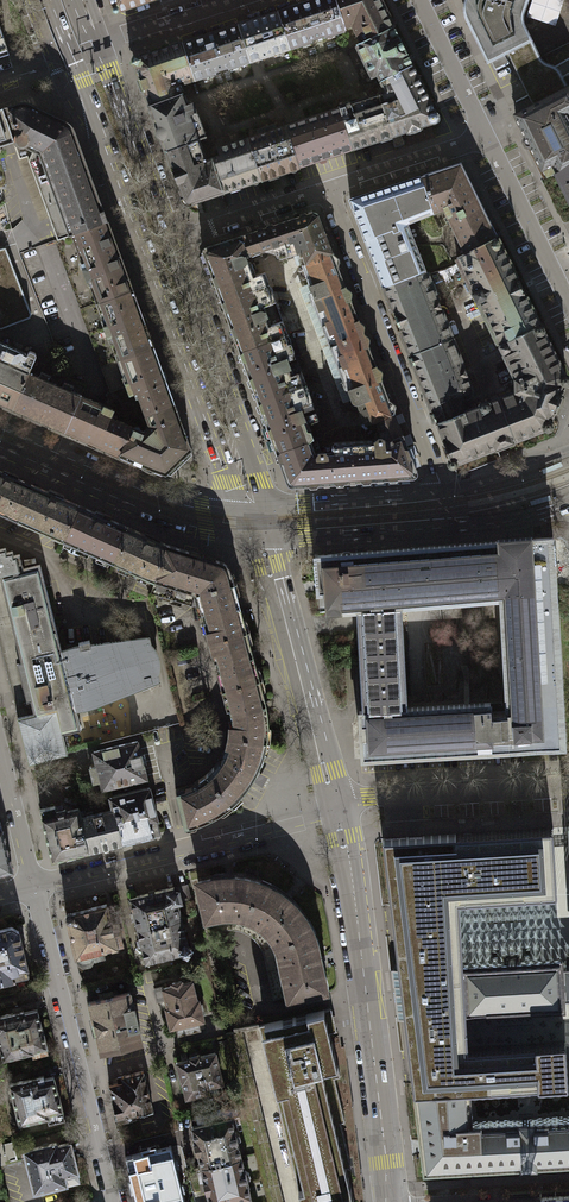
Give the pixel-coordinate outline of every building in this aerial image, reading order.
[(113,12),(150,0),(109,0),(113,12)] [(147,105),(179,93),(175,82),(181,80),(182,83),(254,60),(344,31),(343,27),(350,25),(358,42),(353,45),(370,77),(375,74),(384,92),(337,107),(350,149),(437,121),(377,0),(310,0),(242,22),(130,58),(147,105)] [(466,1),(465,8),(467,16),(487,58),(506,53),(525,91),(530,100),(533,105),(565,89),(563,84),(558,72),(555,69),(551,68),(543,64),(539,60),(521,22),(521,12),(525,0),(466,0),(466,1)] [(515,114),(526,138),(523,140),(526,145),(529,145),(547,180),(555,172),(568,165),(568,86),(565,89),(533,105),(515,114)] [(149,110),(164,151),(196,139),(181,98),(179,93),(147,105),(149,110)] [(2,108),(13,142),(19,159),(27,157),(51,223),(57,240),(107,221),(101,205),(74,133),(71,128),(68,125),(64,123),(32,106),(27,103),(23,102),(18,102),(2,108)] [(350,149),(337,107),(290,123),(283,125),(297,166),(308,163),(350,149)] [(7,144),(13,142),(2,108),(0,109),(0,146),(7,144)] [(201,152),(196,139),(164,151),(183,203),(297,166),(283,125),(214,148),(217,154),(203,159),(201,152)] [(449,462),(547,425),(555,402),(564,378),(457,164),(348,199),(429,412),(449,462)] [(568,201),(568,165),(555,172),(568,201)] [(411,475),(413,473),(414,471),(389,406),(313,210),(199,248),(286,485),(342,481),(411,475)] [(107,221),(57,240),(81,308),(131,290),(107,221)] [(2,331),(32,320),(5,248),(0,249),(0,331),(2,331)] [(101,364),(151,346),(131,290),(81,308),(101,364)] [(0,342),(0,398),(5,400),(5,402),(14,406),(28,373),(31,367),(23,361),(25,351),(0,342)] [(151,346),(101,364),(112,392),(126,387),(129,394),(136,391),(145,414),(173,405),(151,346)] [(81,395),(28,373),(14,406),(13,408),(65,431),(81,395)] [(81,395),(65,431),(69,433),(120,455),(132,426),(110,416),(113,409),(85,397),(81,395)] [(173,405),(145,414),(149,425),(144,431),(132,426),(120,455),(165,473),(191,447),(173,405)] [(33,485),(0,471),(0,513),(17,520),(33,485)] [(62,540),(78,504),(33,485),(17,520),(62,540)] [(120,542),(127,526),(78,504),(62,540),(114,563),(123,543),(120,542)] [(123,543),(114,563),(154,581),(167,544),(127,526),(120,542),(123,543)] [(553,537),(497,541),(500,598),(507,711),(510,749),(566,746),(555,570),(553,537)] [(500,598),(497,541),(364,551),(314,555),(317,586),(317,593),(325,592),(326,612),(356,610),(402,606),(500,598)] [(196,594),(233,584),(230,569),(228,566),(226,563),(222,561),(216,560),(167,544),(154,581),(150,594),(192,607),(196,594)] [(22,569),(19,554),(13,556),(12,551),(7,552),(6,548),(0,549),(0,575),(22,569)] [(0,575),(0,648),(28,763),(67,753),(63,733),(80,729),(76,713),(77,713),(76,709),(82,708),(89,706),(158,680),(156,673),(158,665),(157,656),(154,650),(149,644),(148,638),(90,644),(79,646),(73,647),(65,649),(61,651),(40,565),(22,569),(0,575)] [(209,641),(247,632),(233,584),(196,594),(201,613),(209,641)] [(402,616),(402,606),(356,610),(357,621),(363,710),(359,710),(361,733),(362,758),(503,750),(510,749),(507,711),(491,712),(490,703),(408,707),(402,616)] [(222,690),(259,680),(247,632),(209,641),(222,690)] [(228,735),(267,741),(268,731),(268,717),(266,705),(259,680),(222,690),(227,709),(229,717),(229,726),(228,735)] [(206,775),(231,804),(241,795),(245,789),(249,784),(251,781),(255,775),(257,771),(260,765),(262,758),(264,751),(267,741),(228,735),(226,744),(223,753),(219,761),(213,768),(206,775)] [(137,740),(93,751),(97,765),(89,767),(93,782),(101,780),(102,788),(146,777),(137,740)] [(231,804),(206,775),(199,780),(192,784),(184,787),(176,789),(184,827),(200,823),(208,819),(215,815),(223,810),(231,804)] [(114,809),(122,842),(160,833),(149,787),(110,797),(113,809),(114,809)] [(55,805),(40,809),(52,859),(88,851),(80,818),(81,817),(78,808),(66,811),(65,809),(56,811),(55,805)] [(80,818),(88,851),(122,842),(114,809),(113,809),(81,817),(80,818)] [(413,1091),(470,1087),(470,1088),(568,1083),(566,1039),(468,1045),(466,1012),(463,965),(459,900),(558,894),(553,827),(429,834),(398,836),(382,837),(413,1091)] [(0,832),(0,871),(10,869),(0,832)] [(253,897),(258,881),(249,878),(238,877),(228,877),(222,877),(214,878),(198,882),(206,917),(213,915),(218,931),(226,930),(232,930),(238,931),(242,932),(248,917),(247,916),(254,897),(253,897)] [(248,917),(242,932),(248,935),(254,940),(259,945),(262,951),(277,945),(277,944),(290,939),(296,937),(296,938),(312,932),(306,921),(299,910),(290,901),(281,893),(270,886),(258,881),(253,897),(254,897),(247,916),(248,917)] [(182,887),(155,894),(164,926),(190,919),(182,887)] [(138,933),(164,926),(155,894),(129,901),(138,933)] [(117,904),(65,917),(77,966),(129,952),(117,904)] [(199,951),(190,919),(164,926),(138,933),(146,965),(199,951)] [(12,979),(10,971),(24,968),(14,926),(0,930),(0,982),(12,979)] [(277,945),(262,951),(264,958),(273,999),(325,988),(315,940),(312,932),(296,938),(296,937),(290,939),(277,944),(277,945)] [(463,965),(466,1012),(563,1006),(563,997),(568,997),(568,965),(561,965),(561,959),(520,962),(519,951),(502,952),(503,963),(463,965)] [(190,980),(152,990),(155,1000),(161,998),(171,1037),(202,1029),(190,980)] [(128,991),(86,1002),(99,1052),(141,1041),(128,991)] [(0,1015),(0,1049),(2,1057),(44,1047),(35,1007),(0,1015)] [(301,1200),(351,1188),(346,1168),(351,1166),(340,1123),(345,1122),(334,1078),(340,1077),(324,1010),(264,1024),(269,1045),(264,1046),(301,1200)] [(212,1052),(175,1062),(184,1097),(205,1091),(207,1099),(223,1095),(212,1052)] [(121,1081),(107,1084),(115,1117),(151,1108),(141,1069),(119,1075),(121,1081)] [(51,1075),(9,1085),(17,1122),(46,1116),(47,1120),(60,1116),(51,1075)] [(413,1091),(420,1146),(423,1170),(528,1164),(568,1161),(568,1115),(472,1120),(470,1088),(470,1087),(413,1091)] [(189,1126),(199,1166),(238,1157),(228,1116),(189,1126)] [(59,1142),(23,1151),(34,1192),(79,1180),(69,1144),(60,1147),(59,1142)] [(127,1163),(137,1201),(180,1201),(171,1168),(178,1166),(175,1151),(127,1163)] [(238,1157),(199,1166),(208,1201),(221,1201),(247,1196),(238,1157)] [(301,1200),(301,1201),(354,1201),(351,1188),(301,1200)]
